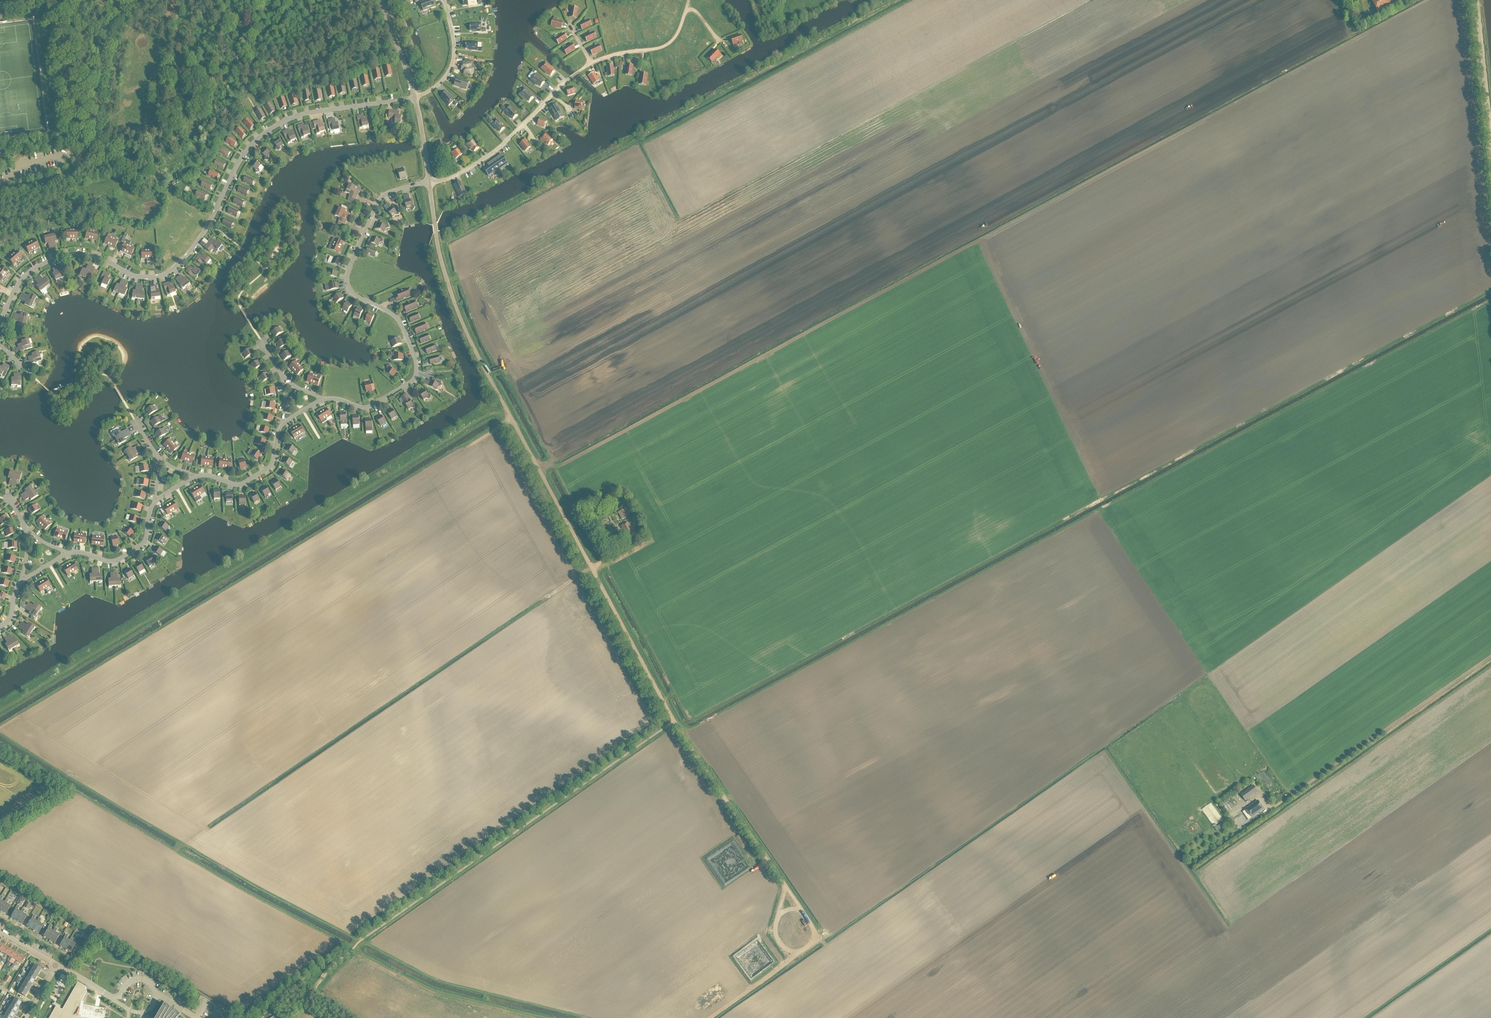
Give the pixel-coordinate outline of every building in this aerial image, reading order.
[(433,0),(431,0),(421,3),(423,11),(435,7),(433,0)] [(1378,14),(1396,5),(1394,0),(1371,0),(1378,14)] [(553,20),(551,26),(561,29),(563,23),(553,20)] [(589,21),(580,25),(582,30),(591,26),(589,21)] [(473,24),(473,25),(470,25),(470,31),(476,31),(476,32),(481,32),(481,31),(483,31),(483,32),(486,32),(486,30),(481,30),(481,24),(473,24)] [(594,33),(585,37),(587,42),(596,38),(594,33)] [(555,40),(559,45),(567,39),(564,34),(555,40)] [(731,39),(733,45),(742,41),(740,36),(731,39)] [(470,44),(466,43),(465,49),(472,49),(472,50),(477,51),(477,50),(479,50),(479,51),(482,52),(482,49),(478,49),(478,43),(470,43),(470,44)] [(563,50),(567,55),(575,49),(572,44),(563,50)] [(599,46),(590,50),(592,55),(601,51),(599,46)] [(708,58),(712,62),(717,58),(719,60),(722,57),(720,55),(715,50),(708,58)] [(386,77),(392,76),(390,66),(389,66),(388,63),(386,63),(387,67),(384,67),(386,77)] [(471,65),(464,63),(461,70),(465,71),(464,75),(471,77),(473,70),(470,69),(471,65)] [(541,69),(547,74),(548,74),(551,76),(554,72),(550,68),(551,67),(546,63),(541,69)] [(379,69),(373,71),(375,80),(381,79),(379,69)] [(535,73),(536,72),(534,70),(532,72),(535,75),(531,80),(537,86),(538,85),(541,87),(544,83),(538,78),(539,77),(535,73)] [(594,73),(588,77),(594,85),(599,82),(600,83),(603,82),(599,75),(596,77),(594,73)] [(641,74),(639,84),(646,85),(647,75),(641,74)] [(367,76),(361,77),(363,87),(369,85),(367,76)] [(457,78),(454,86),(466,90),(469,83),(457,78)] [(356,79),(350,80),(352,90),(358,89),(356,79)] [(344,84),(338,85),(340,94),(346,93),(344,84)] [(333,87),(327,88),(329,98),(335,96),(333,87)] [(314,92),(316,101),(322,100),(320,91),(319,91),(319,88),(316,89),(317,91),(314,92)] [(573,88),(566,90),(568,96),(575,94),(573,88)] [(525,89),(520,95),(525,100),(526,99),(529,102),(533,98),(528,94),(529,93),(525,89)] [(309,91),(303,92),(305,102),(311,100),(309,91)] [(442,97),(444,100),(449,106),(453,103),(456,106),(458,104),(456,102),(455,102),(454,101),(455,101),(451,97),(450,97),(446,93),(442,97)] [(295,94),(289,97),(292,106),(298,104),(295,94)] [(284,98),(278,100),(281,109),(287,107),(284,98)] [(576,101),(575,109),(582,110),(583,102),(576,101)] [(270,103),(265,107),(270,115),(275,112),(270,103)] [(564,117),(557,105),(550,109),(557,121),(564,117)] [(509,115),(513,120),(517,116),(515,113),(515,112),(510,106),(506,110),(503,106),(501,108),(503,111),(504,110),(505,111),(504,111),(508,116),(509,115)] [(261,109),(255,113),(260,121),(266,118),(261,109)] [(389,118),(392,119),(392,125),(395,125),(395,124),(401,124),(401,117),(399,117),(399,112),(389,111),(389,118)] [(365,120),(364,115),(357,117),(359,124),(360,130),(363,129),(363,128),(366,127),(366,129),(369,128),(367,120),(365,120)] [(248,119),(243,123),(250,130),(255,126),(248,119)] [(335,119),(328,121),(329,128),(330,128),(331,134),(334,133),(334,132),(339,130),(338,124),(336,124),(335,119)] [(540,119),(537,125),(544,128),(547,122),(540,119)] [(492,124),(492,125),(495,128),(496,128),(500,132),(504,128),(501,125),(502,125),(497,120),(493,123),(490,120),(488,122),(490,124),(491,123),(492,124)] [(315,129),(316,132),(317,135),(320,135),(320,133),(325,132),(324,125),(321,126),(320,121),(314,123),(315,129)] [(304,125),(298,127),(300,133),(302,139),(305,138),(304,137),(310,135),(308,128),(305,129),(304,125)] [(240,127),(235,132),(242,139),(247,134),(240,127)] [(289,130),(283,133),(286,139),(289,145),(292,143),(291,142),(296,140),(293,133),(291,134),(289,130)] [(490,144),(496,139),(489,131),(483,135),(490,144)] [(542,138),(540,140),(543,143),(544,142),(548,145),(552,140),(546,135),(543,139),(542,138)] [(229,137),(226,142),(234,148),(238,142),(229,137)] [(276,146),(276,150),(280,151),(280,147),(283,145),(278,138),(273,142),(276,146)] [(524,141),(520,145),(525,152),(530,148),(526,142),(527,141),(525,139),(523,140),(524,141)] [(472,150),(474,152),(478,148),(475,144),(475,143),(473,140),(467,145),(471,150),(472,150)] [(227,158),(231,152),(223,147),(219,152),(227,158)] [(269,157),(271,155),(265,148),(260,153),(265,157),(265,161),(269,161),(269,157)] [(451,153),(456,159),(462,155),(458,149),(451,153)] [(489,166),(484,170),(489,177),(498,170),(499,171),(508,165),(501,155),(488,165),(489,166)] [(217,160),(214,166),(223,170),(226,164),(217,160)] [(259,169),(261,166),(256,163),(253,161),(250,166),(255,170),(256,174),(260,173),(259,169)] [(211,170),(208,176),(217,180),(220,174),(211,170)] [(398,171),(400,180),(406,178),(404,170),(398,171)] [(246,176),(243,182),(252,186),(255,181),(246,176)] [(201,180),(200,182),(203,183),(201,187),(210,191),(213,185),(204,181),(201,180)] [(467,194),(461,182),(454,186),(459,197),(467,194)] [(355,190),(356,187),(349,185),(347,190),(346,189),(344,192),(350,195),(349,198),(355,201),(359,192),(355,190)] [(240,186),(238,192),(246,196),(249,190),(240,186)] [(198,191),(195,197),(204,201),(207,195),(198,191)] [(409,195),(403,196),(406,210),(409,209),(413,211),(415,208),(411,205),(409,195)] [(236,198),(233,203),(242,208),(245,202),(236,198)] [(388,203),(384,207),(392,218),(395,216),(399,216),(399,212),(395,212),(388,203)] [(230,208),(228,213),(236,217),(239,212),(230,208)] [(334,216),(340,218),(339,221),(345,224),(349,215),(345,213),(346,211),(341,209),(339,208),(337,213),(336,213),(334,216)] [(225,219),(222,225),(231,229),(234,223),(225,219)] [(379,224),(376,229),(384,233),(386,230),(389,228),(388,224),(384,226),(379,224)] [(87,230),(85,239),(96,241),(98,233),(87,230)] [(55,242),(57,241),(55,233),(52,234),(53,235),(44,238),(46,244),(48,244),(50,250),(56,248),(55,242)] [(109,247),(113,239),(113,238),(114,236),(109,234),(108,236),(107,236),(104,244),(109,247)] [(373,237),(370,243),(378,246),(380,243),(384,242),(382,238),(378,240),(373,237)] [(201,244),(205,247),(209,242),(205,238),(201,244)] [(113,239),(109,247),(114,249),(118,241),(113,239)] [(333,245),(341,248),(344,243),(335,239),(333,245)] [(35,240),(24,245),(29,253),(39,248),(35,240)] [(125,254),(129,246),(131,243),(125,240),(120,252),(125,254)] [(214,243),(211,240),(205,248),(210,253),(212,250),(217,254),(219,251),(218,250),(221,246),(216,241),(214,243)] [(333,245),(331,250),(339,254),(341,248),(333,245)] [(129,246),(125,254),(131,257),(134,249),(129,246)] [(366,253),(370,255),(375,257),(377,251),(368,247),(366,253)] [(16,251),(7,259),(13,265),(22,258),(16,251)] [(206,265),(210,260),(204,256),(203,258),(199,255),(195,260),(200,265),(205,268),(207,266),(206,265)] [(334,258),(331,264),(340,267),(342,262),(334,258)] [(82,269),(79,276),(85,279),(87,276),(91,278),(95,268),(87,265),(85,271),(82,269)] [(0,268),(0,280),(2,281),(8,271),(1,266),(0,268)] [(52,269),(55,273),(53,275),(56,281),(61,278),(62,279),(64,278),(58,266),(52,269)] [(193,270),(190,267),(185,272),(191,277),(191,276),(196,280),(198,278),(197,277),(200,272),(195,268),(193,270)] [(101,279),(103,280),(101,284),(107,287),(110,280),(108,279),(110,275),(104,272),(101,279)] [(39,276),(37,278),(45,289),(50,285),(45,279),(44,281),(41,277),(40,277),(39,276)] [(183,280),(180,276),(175,280),(179,285),(183,290),(185,289),(185,287),(187,285),(188,287),(190,285),(185,278),(183,280)] [(35,282),(38,285),(36,287),(41,292),(45,289),(37,278),(34,280),(35,282)] [(116,285),(113,292),(119,294),(124,282),(121,280),(121,282),(119,286),(116,285)] [(127,285),(127,283),(124,282),(119,294),(124,297),(127,290),(125,289),(127,285)] [(169,283),(163,285),(165,291),(167,297),(170,296),(170,295),(175,293),(173,286),(171,287),(169,283)] [(156,286),(149,287),(150,294),(151,300),(154,300),(154,298),(160,298),(159,291),(157,291),(156,286)] [(397,294),(398,297),(396,298),(397,302),(411,296),(408,289),(397,294)] [(21,297),(33,303),(36,298),(30,295),(29,297),(24,295),(23,294),(21,297)] [(340,294),(333,298),(336,303),(344,299),(340,294)] [(26,303),(25,305),(31,308),(33,303),(21,297),(20,300),(21,301),(26,303)] [(415,301),(402,306),(403,309),(405,309),(406,313),(418,308),(415,301)] [(347,302),(342,310),(347,313),(352,306),(347,302)] [(357,308),(354,316),(359,319),(363,311),(357,308)] [(369,313),(365,321),(371,324),(374,316),(369,313)] [(418,313),(409,317),(411,323),(420,319),(418,313)] [(14,322),(19,323),(18,325),(25,327),(26,321),(13,318),(12,321),(14,322)] [(415,330),(417,335),(428,330),(425,323),(412,328),(413,331),(415,330)] [(279,328),(272,333),(275,338),(282,333),(279,328)] [(428,334),(419,338),(421,344),(430,340),(428,334)] [(393,347),(401,344),(399,338),(391,342),(393,347)] [(284,339),(276,344),(279,349),(287,345),(284,339)] [(26,350),(32,348),(31,345),(30,345),(28,340),(21,342),(22,344),(17,345),(19,352),(26,350)] [(434,345),(425,348),(427,354),(436,350),(434,345)] [(251,349),(243,353),(246,359),(254,354),(251,349)] [(289,351),(281,356),(284,361),(292,356),(289,351)] [(32,354),(33,357),(28,358),(30,364),(37,362),(43,361),(42,358),(40,358),(39,352),(32,354)] [(394,352),(391,355),(394,358),(394,361),(403,361),(403,355),(397,355),(394,352)] [(440,362),(438,356),(426,360),(427,362),(430,361),(431,365),(440,362)] [(259,361),(251,365),(254,371),(262,366),(259,361)] [(296,361),(289,367),(293,372),(300,366),(296,361)] [(1,376),(1,377),(4,379),(6,373),(10,367),(4,364),(1,368),(0,368),(0,375),(1,376)] [(387,370),(386,373),(393,378),(396,373),(391,369),(391,365),(386,366),(387,370)] [(300,366),(293,372),(297,376),(304,370),(300,366)] [(267,373),(259,378),(263,383),(270,378),(267,373)] [(14,374),(14,379),(11,379),(11,386),(17,386),(17,387),(20,387),(20,381),(20,374),(14,374)] [(310,374),(307,382),(312,384),(315,376),(310,374)] [(315,376),(312,384),(318,386),(321,378),(315,376)] [(426,381),(424,384),(437,390),(438,388),(442,386),(441,382),(437,384),(428,380),(427,381),(426,381)] [(424,390),(419,393),(424,400),(426,399),(430,400),(431,396),(427,395),(424,390)] [(406,395),(401,398),(409,410),(411,408),(415,409),(416,405),(412,404),(406,395)] [(153,406),(145,411),(148,416),(156,411),(153,406)] [(327,409),(322,412),(326,419),(331,416),(327,409)] [(392,409),(387,412),(392,420),(397,417),(392,409)] [(322,412),(317,415),(321,422),(326,419),(322,412)] [(264,415),(262,420),(271,423),(272,417),(264,415)] [(160,416),(150,422),(153,427),(156,425),(163,421),(160,416)] [(381,416),(376,419),(381,426),(386,423),(381,416)] [(295,428),(299,436),(304,433),(300,425),(295,428)] [(260,427),(259,432),(267,435),(269,429),(260,427)] [(295,428),(290,431),(294,439),(299,436),(295,428)] [(162,429),(155,434),(158,439),(165,434),(162,429)] [(119,431),(112,436),(113,438),(114,437),(116,440),(127,433),(126,430),(124,431),(120,434),(119,431)] [(118,443),(116,444),(118,446),(125,442),(124,439),(128,437),(129,436),(127,433),(116,440),(118,443)] [(170,439),(163,445),(167,450),(173,444),(170,439)] [(257,439),(255,444),(264,447),(266,441),(257,439)] [(173,444),(167,450),(171,454),(177,448),(173,444)] [(288,445),(285,450),(292,455),(295,450),(288,445)] [(131,448),(123,452),(125,454),(126,454),(128,456),(133,453),(139,449),(137,447),(136,447),(132,450),(131,448)] [(139,453),(141,452),(139,449),(133,453),(128,456),(129,459),(128,460),(130,462),(137,458),(135,456),(140,453),(139,453)] [(253,451),(250,456),(257,461),(261,456),(258,454),(253,451)] [(184,452),(181,460),(186,462),(189,454),(184,452)] [(189,454),(186,462),(192,464),(195,456),(189,454)] [(285,457),(282,463),(289,467),(292,462),(285,457)] [(282,470),(278,475),(286,480),(289,475),(282,470)] [(16,473),(12,486),(15,487),(16,485),(17,481),(19,481),(22,473),(19,472),(19,474),(16,473)] [(275,490),(280,487),(278,483),(280,481),(277,479),(271,483),(275,490)] [(22,495),(21,496),(22,499),(34,491),(32,489),(34,488),(32,486),(25,490),(26,492),(22,495)] [(195,489),(199,496),(204,493),(200,486),(195,489)] [(265,486),(260,489),(265,497),(270,494),(265,486)] [(195,489),(190,492),(194,499),(199,496),(195,489)] [(34,491),(22,499),(24,501),(26,501),(30,498),(31,500),(38,496),(37,494),(36,494),(34,491)] [(137,492),(135,497),(144,500),(145,494),(137,492)] [(254,493),(249,496),(254,503),(259,500),(254,493)] [(168,505),(172,513),(177,510),(173,502),(168,505)] [(133,504),(132,509),(140,512),(142,506),(133,504)] [(36,505),(28,510),(31,515),(39,510),(36,505)] [(168,505),(163,508),(167,516),(172,513),(168,505)] [(623,520),(630,516),(626,509),(619,513),(623,520)] [(0,519),(0,522),(2,525),(9,520),(6,515),(0,519)] [(43,516),(36,522),(40,527),(47,521),(43,516)] [(130,516),(128,521),(137,524),(139,518),(130,516)] [(47,521),(40,527),(44,531),(51,525),(47,521)] [(161,522),(158,527),(165,532),(168,527),(161,522)] [(628,523),(621,527),(627,538),(628,537),(629,538),(635,535),(628,523)] [(13,528),(5,531),(7,537),(15,534),(13,528)] [(130,538),(134,533),(126,528),(123,533),(130,538)] [(57,529),(54,537),(59,539),(62,531),(57,529)] [(62,531),(59,539),(65,541),(68,533),(62,531)] [(158,534),(155,540),(162,544),(166,539),(158,534)] [(155,547),(152,552),(160,557),(163,551),(155,547)] [(7,555),(5,561),(14,563),(15,558),(7,555)] [(149,556),(144,559),(149,567),(154,564),(149,556)] [(139,562),(134,566),(139,573),(144,570),(139,562)] [(68,566),(72,573),(77,570),(73,563),(68,566)] [(68,566),(63,569),(67,576),(72,573),(68,566)] [(4,568),(2,573),(11,576),(12,570),(4,568)] [(129,569),(124,572),(128,579),(134,576),(129,569)] [(41,582),(45,589),(50,586),(46,579),(41,582)] [(0,582),(0,586),(8,588),(9,582),(1,580),(0,582)] [(41,582),(36,585),(40,593),(45,589),(41,582)] [(26,606),(38,613),(40,610),(41,611),(42,609),(35,604),(34,607),(30,604),(28,603),(26,606)] [(26,610),(30,612),(29,615),(36,619),(37,617),(36,616),(38,613),(26,606),(25,609),(26,610)] [(22,623),(20,626),(31,633),(33,630),(34,631),(36,628),(28,624),(27,626),(23,624),(22,623)] [(23,632),(22,634),(29,639),(31,636),(30,636),(31,633),(20,626),(18,628),(19,629),(23,632)] [(5,640),(7,644),(5,645),(9,653),(12,651),(11,650),(17,647),(17,648),(20,646),(15,639),(13,640),(11,636),(10,635),(4,638),(5,640)] [(1241,794),(1246,800),(1247,802),(1248,801),(1247,799),(1258,792),(1253,786),(1241,794)] [(1248,810),(1249,811),(1247,812),(1251,817),(1254,816),(1264,810),(1258,801),(1249,808),(1250,808),(1248,810)] [(1224,818),(1214,825),(1218,831),(1228,824),(1224,818)] [(731,844),(709,855),(712,860),(715,859),(714,857),(720,854),(722,859),(726,856),(725,853),(729,851),(729,850),(736,846),(735,844),(732,845),(731,844)] [(4,903),(0,910),(0,911),(5,915),(10,907),(6,904),(8,900),(6,899),(4,903)] [(17,911),(19,907),(17,905),(15,909),(15,910),(11,917),(16,921),(21,913),(20,912),(17,911)] [(27,916),(22,914),(24,910),(22,908),(20,912),(21,913),(16,921),(22,924),(27,916)] [(37,923),(36,922),(33,920),(35,916),(33,915),(31,919),(32,919),(27,927),(32,930),(37,923)] [(36,922),(37,923),(32,930),(38,934),(43,926),(39,923),(41,920),(39,918),(36,922)] [(48,929),(43,937),(49,940),(54,932),(53,932),(50,930),(52,926),(50,925),(47,928),(48,929)] [(55,933),(57,929),(55,928),(53,932),(54,932),(49,940),(55,943),(59,936),(55,933)] [(70,942),(69,941),(66,939),(68,935),(66,934),(64,938),(59,946),(65,950),(70,942)] [(69,941),(70,942),(65,950),(71,953),(75,945),(71,943),(73,939),(71,937),(69,941)] [(4,954),(2,958),(4,959),(6,955),(9,957),(10,958),(13,952),(8,949),(4,954)] [(9,957),(7,961),(9,962),(11,959),(15,961),(16,961),(19,955),(13,952),(10,958),(9,957)] [(15,961),(13,964),(15,965),(17,962),(21,965),(25,959),(19,955),(16,961),(15,961)] [(32,970),(31,971),(38,974),(41,969),(34,965),(35,964),(31,962),(30,964),(33,967),(32,970)] [(28,976),(35,980),(38,974),(31,971),(32,970),(28,968),(27,970),(30,972),(28,975),(28,976)] [(25,973),(23,975),(27,977),(25,981),(32,985),(35,980),(28,976),(28,975),(25,973)] [(22,987),(28,991),(32,985),(25,981),(21,978),(20,981),(24,983),(22,986),(22,987)] [(106,1009),(83,1005),(84,1002),(82,1002),(82,1001),(87,992),(86,990),(86,989),(87,988),(78,983),(62,1010),(56,1007),(50,1017),(105,1017),(106,1009)] [(18,984),(17,986),(21,988),(18,993),(25,997),(28,991),(22,987),(22,986),(18,984)] [(10,998),(14,1000),(12,1003),(11,1004),(18,1008),(21,1003),(15,999),(15,998),(11,996),(10,998)] [(9,1009),(8,1010),(15,1014),(18,1008),(11,1004),(12,1003),(8,1001),(7,1003),(11,1006),(9,1009)] [(179,1016),(174,1010),(174,1011),(173,1010),(173,1009),(174,1008),(173,1007),(172,1007),(171,1008),(171,1009),(163,1005),(155,1017),(177,1017),(179,1016)] [(5,1015),(9,1017),(12,1017),(15,1014),(8,1010),(9,1009),(5,1006),(3,1009),(7,1011),(5,1014),(5,1015)]
